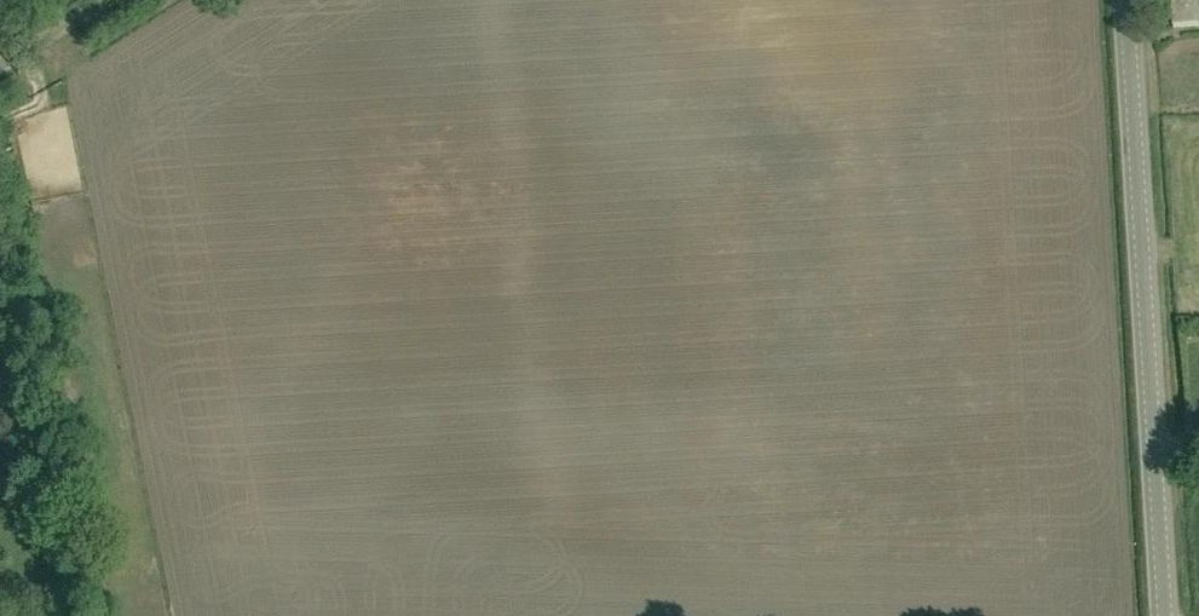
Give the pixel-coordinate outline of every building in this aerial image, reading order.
[(1173,28),(1198,26),(1198,0),(1171,0),(1173,28)]
